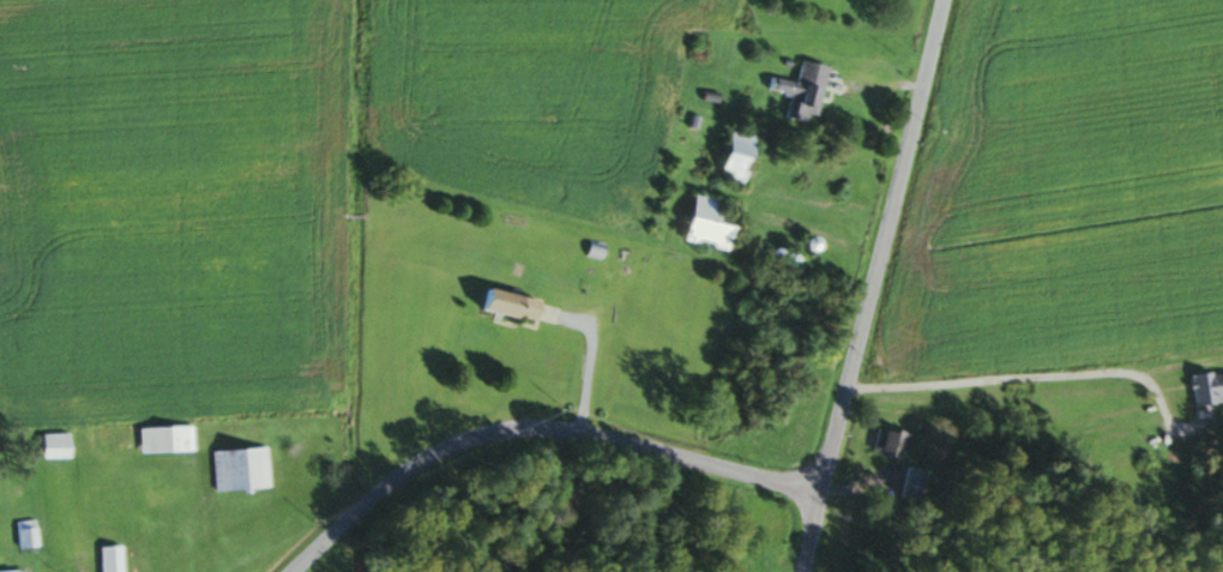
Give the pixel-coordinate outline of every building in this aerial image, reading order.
[(822,64),(796,60),(793,81),(767,76),(765,90),(786,93),(782,117),(801,121),(803,112),(814,114),(822,64)] [(715,152),(739,161),(750,129),(726,121),(715,152)] [(721,248),(725,218),(711,216),(714,196),(685,192),(678,241),(721,248)] [(532,300),(473,286),(468,307),(527,321),(532,300)] [(1190,404),(1222,402),(1222,370),(1188,373),(1190,404)] [(135,452),(188,452),(188,426),(135,426),(135,452)] [(903,454),(900,429),(869,433),(872,458),(903,454)] [(35,458),(63,458),(63,433),(35,433),(35,458)] [(209,449),(211,490),(265,487),(263,447),(209,449)] [(924,471),(902,466),(895,496),(917,502),(924,471)] [(32,519),(13,520),(14,547),(33,546),(32,519)] [(117,546),(96,546),(96,571),(117,571),(117,546)]
